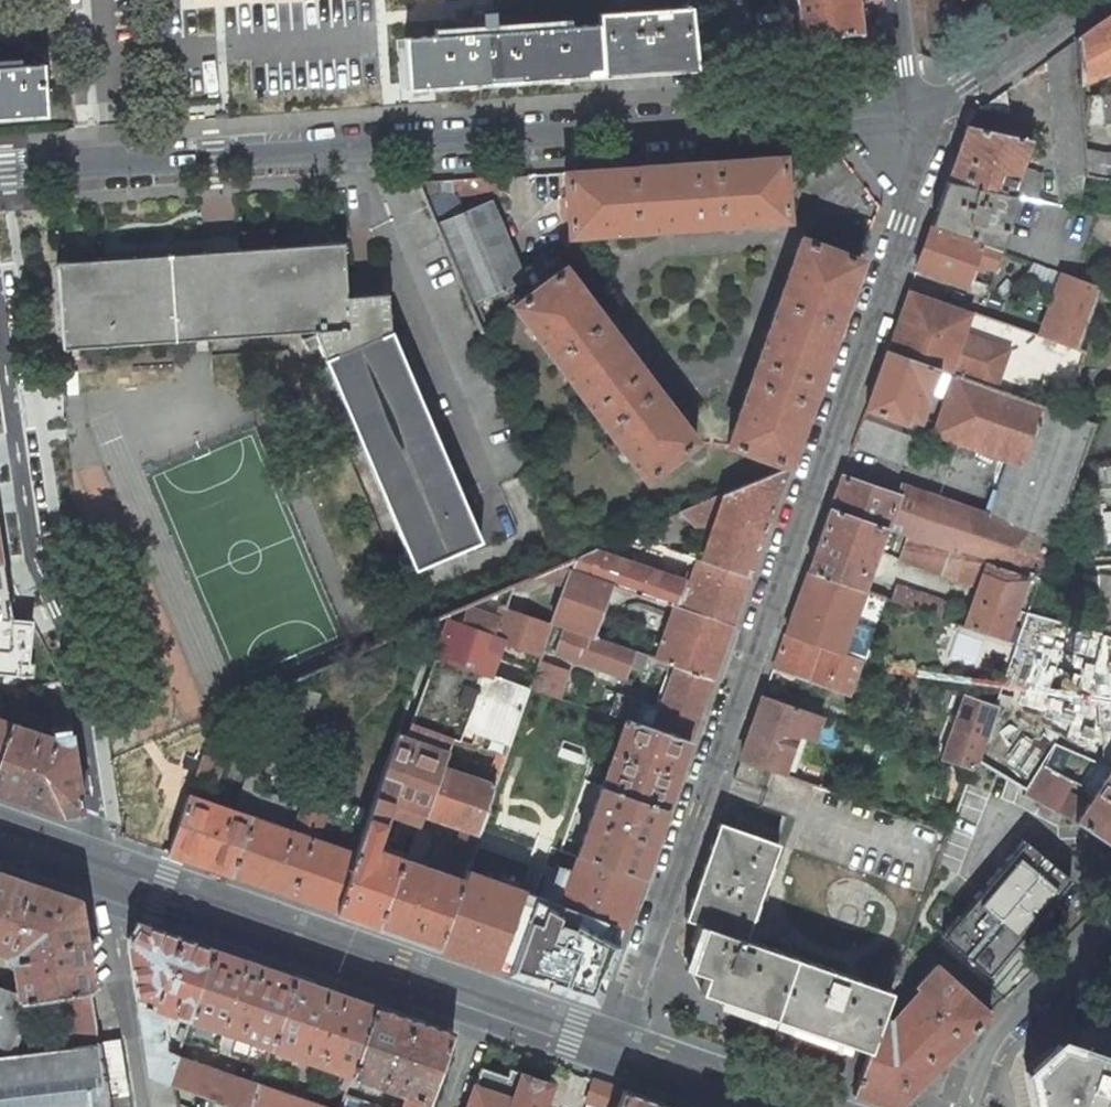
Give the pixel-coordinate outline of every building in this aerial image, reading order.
[(697,68),(691,7),(690,0),(657,0),(658,8),(598,14),(598,24),(603,75),(697,68)] [(801,40),(861,33),(857,0),(796,0),(801,40)] [(1075,40),(1077,81),(1110,67),(1110,13),(1075,40)] [(570,18),(434,28),(434,36),(570,26),(570,18)] [(434,36),(404,38),(407,89),(603,75),(598,24),(570,26),(434,36)] [(0,60),(0,67),(21,65),(20,58),(0,60)] [(47,115),(44,64),(21,65),(0,67),(0,118),(47,115)] [(1008,118),(1005,90),(975,112),(967,125),(947,181),(1016,196),(1032,199),(1037,173),(1018,168),(1030,139),(1032,130),(1007,125),(1008,118)] [(1080,99),(1082,124),(1110,122),(1110,95),(1080,99)] [(1105,155),(1084,149),(1085,176),(1110,181),(1110,154),(1105,155)] [(788,157),(564,172),(568,235),(786,220),(784,182),(790,182),(788,157)] [(500,192),(499,177),(440,180),(441,192),(447,195),(500,192)] [(441,192),(440,180),(418,182),(424,199),(441,192)] [(1016,196),(947,181),(936,209),(946,213),(940,228),(997,248),(1016,196)] [(490,200),(433,224),(478,325),(485,322),(483,319),(476,302),(523,281),(490,200)] [(946,213),(936,209),(931,225),(932,226),(940,228),(946,213)] [(972,260),(991,265),(997,248),(940,228),(932,226),(931,225),(915,266),(965,283),(972,260)] [(859,260),(800,238),(727,444),(786,466),(859,260)] [(343,243),(57,262),(63,349),(314,330),(414,567),(460,547),(478,539),(389,331),(388,303),(347,305),(347,296),(343,243)] [(644,479),(695,441),(563,268),(513,305),(644,479)] [(1041,336),(1077,347),(1098,286),(1062,272),(1041,336)] [(972,312),(908,290),(887,349),(939,368),(955,374),(993,388),(1007,351),(964,336),(972,312)] [(387,294),(347,296),(347,305),(388,303),(387,294)] [(908,418),(918,422),(939,368),(887,349),(866,410),(906,423),(908,418)] [(930,506),(842,475),(830,508),(885,527),(899,532),(987,562),(1027,576),(1039,580),(1096,424),(993,388),(955,374),(933,435),(1008,461),(988,517),(936,498),(930,506)] [(920,440),(863,418),(853,444),(910,465),(920,440)] [(1088,466),(1099,633),(1110,636),(1110,464),(1088,466)] [(730,624),(785,469),(726,493),(682,512),(708,539),(700,559),(696,571),(683,567),(681,574),(665,569),(663,574),(592,550),(591,550),(579,554),(575,557),(574,560),(571,569),(608,582),(674,605),(730,624)] [(808,570),(864,590),(885,527),(830,508),(808,570)] [(981,577),(987,562),(899,532),(891,557),(970,586),(975,575),(981,577)] [(589,636),(608,582),(571,569),(574,560),(560,566),(535,577),(565,583),(552,623),(563,627),(589,636)] [(963,626),(1015,645),(1021,629),(1009,625),(1027,576),(987,562),(981,577),(963,626)] [(785,634),(841,653),(864,590),(808,570),(785,634)] [(890,599),(939,617),(945,602),(895,584),(890,599)] [(465,727),(509,744),(530,689),(490,674),(502,639),(541,655),(552,623),(499,605),(491,622),(464,614),(460,626),(444,620),(405,737),(395,734),(369,812),(364,826),(336,911),(377,926),(402,857),(379,849),(391,815),(422,826),(426,814),(442,768),(452,738),(460,741),(465,727)] [(710,677),(730,624),(674,605),(655,658),(675,665),(710,677)] [(1101,712),(1110,682),(1110,636),(1099,633),(1027,612),(1021,629),(1015,645),(1004,676),(1101,712)] [(555,653),(620,676),(633,650),(589,636),(563,627),(555,653)] [(859,659),(853,657),(841,653),(785,634),(772,662),(847,691),(859,659)] [(567,672),(539,661),(530,689),(561,699),(567,672)] [(624,720),(688,740),(710,677),(675,665),(659,708),(616,694),(609,714),(624,720)] [(974,761),(1024,789),(1047,742),(1110,767),(1110,716),(1101,712),(1004,676),(993,705),(974,761)] [(941,759),(970,771),(974,761),(993,705),(964,693),(941,759)] [(806,736),(813,738),(822,715),(762,695),(739,759),(761,767),(778,774),(794,730),(806,736)] [(19,715),(15,700),(2,705),(7,721),(12,723),(0,757),(0,793),(61,815),(82,812),(71,733),(53,736),(19,725),(19,715)] [(665,807),(688,740),(624,720),(609,714),(607,714),(600,734),(617,740),(601,785),(665,807)] [(0,718),(0,757),(12,723),(7,721),(0,718)] [(794,730),(778,774),(791,778),(806,736),(794,730)] [(1047,742),(1024,789),(1022,794),(1075,823),(1110,846),(1110,767),(1047,742)] [(222,760),(203,753),(194,778),(213,784),(222,760)] [(761,767),(739,759),(732,780),(754,787),(761,767)] [(797,780),(815,787),(821,770),(802,764),(797,780)] [(377,926),(438,948),(486,812),(495,785),(442,768),(426,814),(465,828),(448,875),(430,868),(432,862),(425,860),(432,839),(419,834),(409,860),(402,857),(377,926)] [(234,810),(189,794),(168,852),(231,875),(251,816),(264,778),(247,772),(234,810)] [(640,877),(665,807),(601,785),(595,801),(578,795),(572,813),(569,819),(586,825),(575,855),(579,856),(603,864),(640,877)] [(327,813),(364,826),(369,812),(332,799),(327,813)] [(251,816),(231,875),(336,911),(364,826),(327,813),(301,805),(297,816),(292,830),(287,829),(251,816)] [(486,812),(438,948),(474,959),(501,880),(493,877),(496,869),(499,870),(516,821),(486,812)] [(292,830),(297,816),(292,815),(287,829),(292,830)] [(848,1044),(868,1051),(890,993),(890,991),(744,940),(778,843),(717,823),(684,919),(697,924),(704,926),(689,969),(705,975),(700,992),(720,999),(772,1017),(774,1018),(848,1044)] [(987,976),(1003,957),(1002,955),(1019,935),(1021,936),(1070,878),(1024,840),(942,937),(987,976)] [(542,900),(562,907),(579,856),(575,855),(559,850),(555,862),(542,900)] [(538,912),(542,900),(555,862),(531,854),(492,968),(515,976),(538,912)] [(515,976),(596,1004),(617,940),(640,877),(603,864),(592,898),(607,903),(596,933),(538,912),(515,976)] [(6,1043),(23,1000),(47,997),(55,1048),(99,1043),(98,1042),(76,900),(0,874),(0,951),(7,953),(12,960),(17,998),(0,992),(0,1041),(6,1043)] [(189,1019),(213,948),(137,921),(126,937),(148,1077),(166,1084),(176,1056),(165,1052),(163,1010),(189,1019)] [(704,926),(697,924),(683,967),(689,969),(704,926)] [(264,1066),(270,1047),(294,977),(213,948),(189,1019),(253,1041),(247,1060),(264,1066)] [(903,1004),(890,993),(868,1051),(852,1095),(889,1106),(898,1106),(989,1014),(935,964),(914,986),(917,988),(903,1004)] [(376,1005),(376,1004),(294,977),(270,1047),(351,1075),(376,1005)] [(717,1005),(770,1023),(772,1017),(720,999),(717,1005)] [(376,1005),(351,1075),(353,1075),(407,1095),(403,1106),(427,1106),(453,1031),(376,1005)] [(846,1051),(848,1044),(774,1018),(772,1024),(846,1051)] [(127,1094),(118,1039),(98,1042),(99,1043),(107,1097),(127,1094)] [(1063,1040),(1031,1070),(1038,1106),(1110,1106),(1110,1057),(1063,1040)] [(127,1094),(107,1097),(99,1043),(55,1048),(0,1055),(0,1106),(129,1106),(127,1094)] [(232,1106),(249,1106),(257,1084),(176,1056),(166,1084),(172,1086),(232,1106)] [(481,1067),(467,1106),(542,1106),(550,1085),(521,1075),(519,1081),(481,1067)] [(622,1089),(594,1080),(584,1106),(616,1106),(622,1089)] [(257,1084),(249,1106),(324,1106),(257,1084)] [(172,1086),(176,1106),(232,1106),(172,1086)] [(622,1089),(616,1106),(673,1106),(622,1089)] [(346,1094),(342,1106),(384,1106),(346,1094)]
